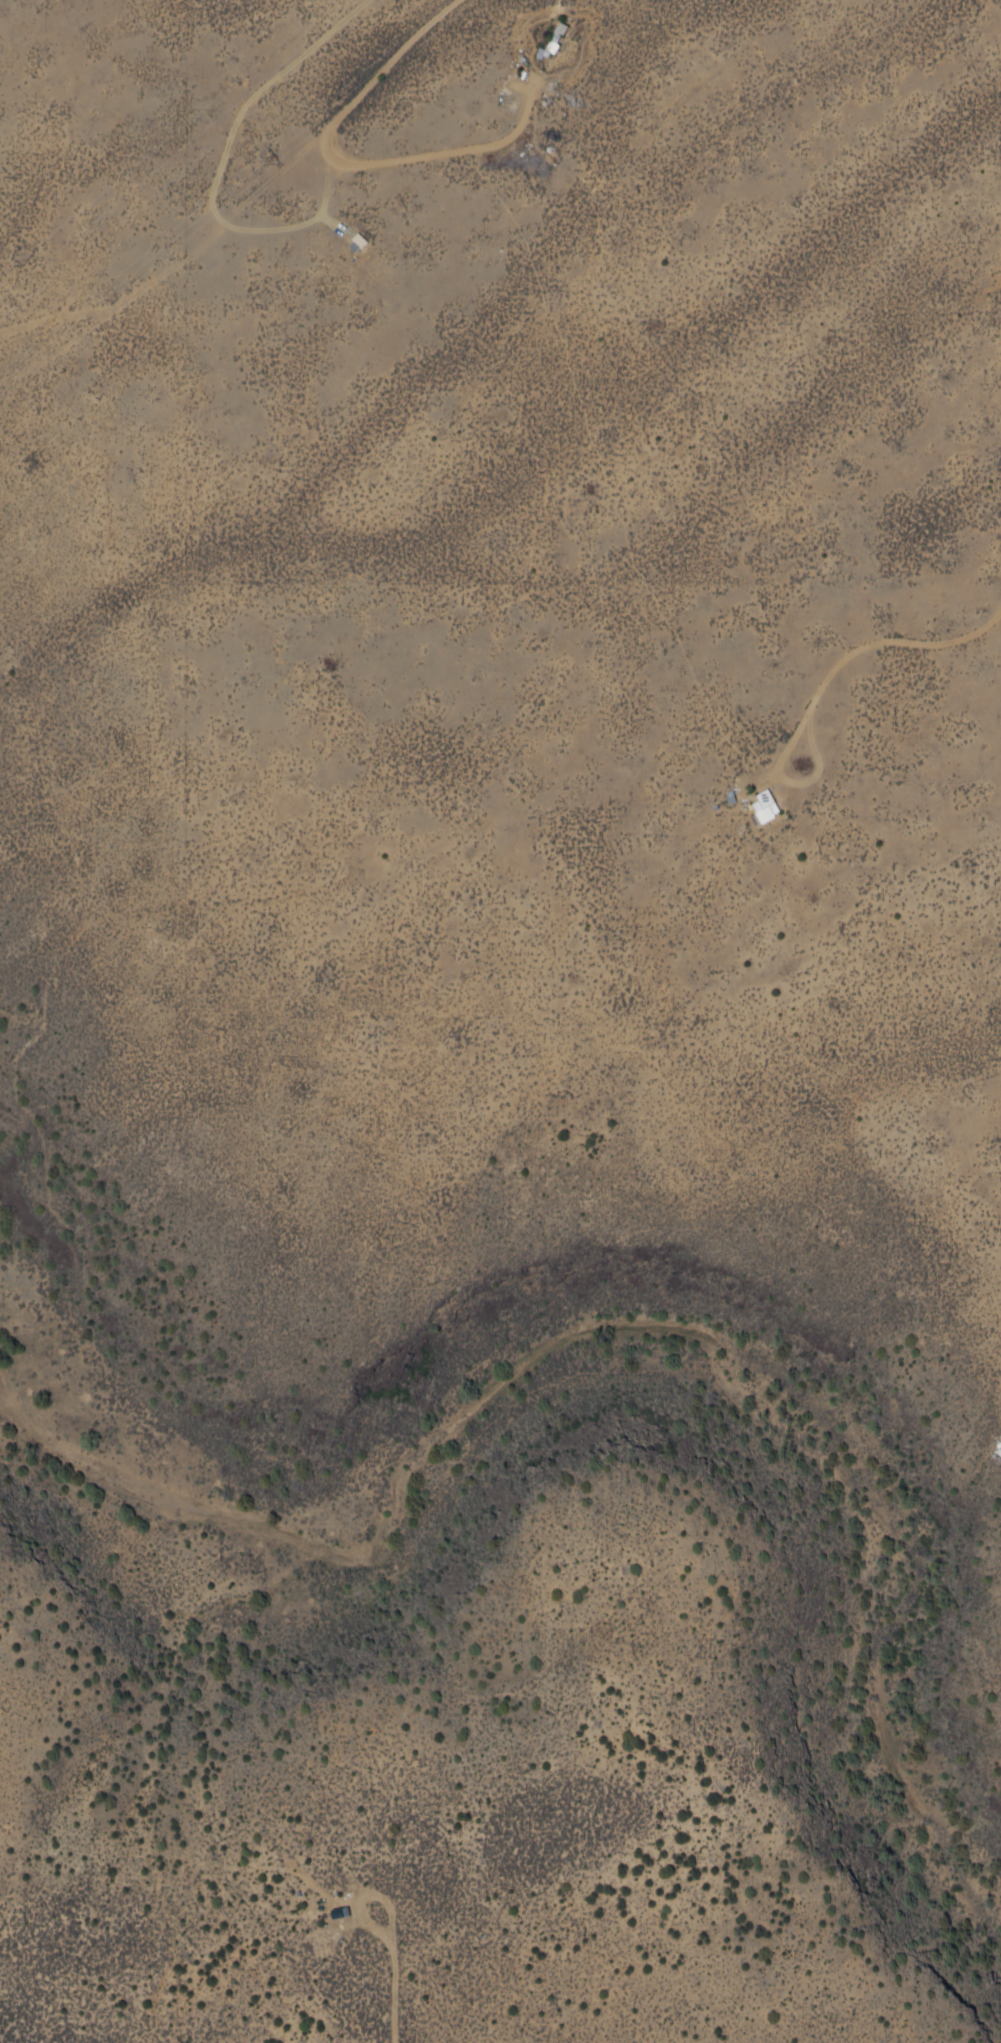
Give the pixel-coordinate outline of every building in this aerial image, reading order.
[(367,242),(358,233),(349,242),(358,250),(367,242)]
